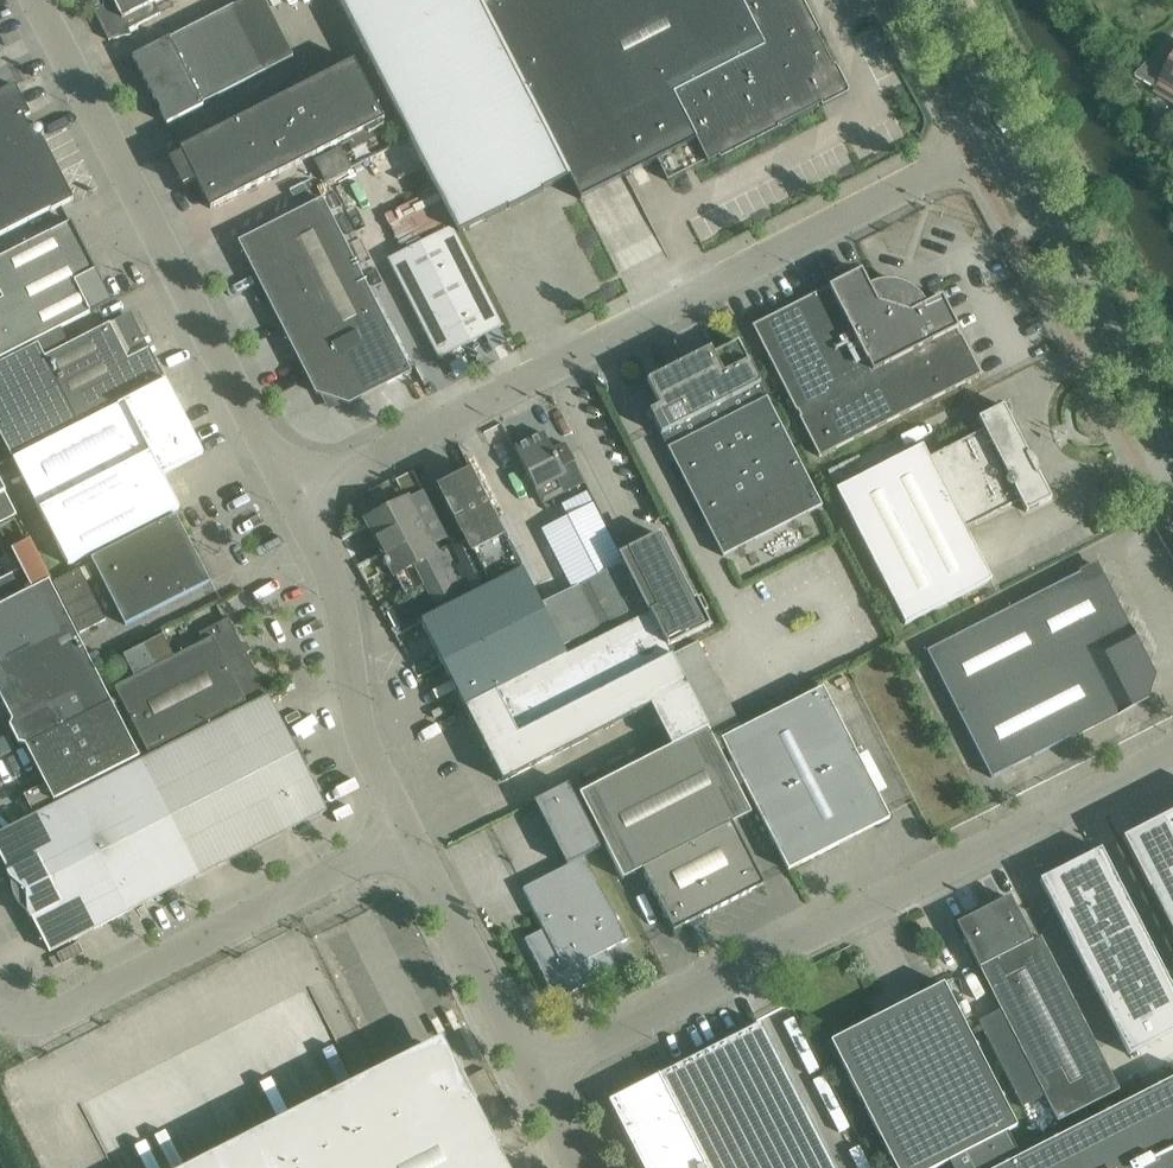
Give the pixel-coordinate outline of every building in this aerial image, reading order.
[(103,6),(94,11),(109,40),(124,36),(131,36),(128,29),(160,13),(154,2),(158,0),(102,0),(103,6)] [(132,56),(166,123),(203,105),(201,103),(266,70),(294,58),(265,0),(241,0),(132,56)] [(450,217),(454,225),(458,233),(568,177),(580,199),(581,199),(626,176),(656,161),(657,160),(667,181),(691,169),(698,165),(706,161),(707,164),(716,159),(717,162),(789,125),(788,122),(820,106),(821,108),(823,107),(849,94),(836,69),(835,66),(832,68),(810,25),(813,23),(801,0),(339,0),(450,217)] [(1135,75),(1157,88),(1155,91),(1172,102),(1172,42),(1169,39),(1168,39),(1154,55),(1135,75)] [(383,120),(369,93),(382,87),(366,55),(266,105),(297,164),(368,128),(371,132),(383,126),(381,122),(383,120)] [(62,205),(73,199),(41,136),(42,136),(42,135),(43,135),(43,134),(43,133),(44,132),(44,131),(44,130),(43,130),(43,129),(43,128),(42,127),(41,127),(41,126),(40,126),(39,125),(38,125),(37,125),(36,125),(36,126),(35,126),(29,115),(14,85),(0,92),(0,236),(62,205)] [(195,179),(210,208),(297,164),(266,105),(179,149),(181,153),(167,160),(181,186),(195,179)] [(1151,132),(1159,137),(1165,127),(1157,122),(1151,132)] [(270,305),(282,328),(366,285),(322,198),(237,241),(261,287),(257,301),(270,305)] [(414,202),(391,216),(404,235),(427,221),(414,202)] [(2,298),(26,345),(111,301),(70,221),(0,257),(0,294),(2,298)] [(387,259),(438,358),(502,326),(451,226),(387,259)] [(752,325),(760,342),(819,457),(981,374),(941,296),(925,304),(921,298),(917,293),(911,288),(905,285),(901,283),(896,282),(889,281),(882,281),(875,283),(868,285),(860,270),(828,286),(829,288),(823,290),(823,289),(752,325)] [(341,402),(348,404),(411,372),(366,285),(282,328),(315,393),(323,396),(329,408),(341,402)] [(0,299),(0,358),(26,345),(2,298),(0,299)] [(122,316),(107,324),(69,343),(43,357),(37,343),(0,362),(0,434),(11,456),(162,378),(164,377),(147,345),(134,320),(122,316)] [(648,412),(709,530),(722,556),(822,506),(737,341),(712,354),(709,348),(646,380),(659,406),(648,412)] [(67,565),(171,512),(179,508),(161,474),(202,453),(165,380),(13,458),(67,565)] [(1003,405),(977,418),(983,430),(929,458),(922,445),(835,489),(904,623),(991,579),(965,528),(1020,501),(1025,512),(1051,499),(1038,474),(1038,470),(1037,467),(1036,464),(1035,461),(1033,458),(1030,456),(1027,454),(1003,405)] [(525,442),(514,448),(515,451),(535,490),(556,479),(562,492),(584,482),(584,481),(564,443),(552,450),(543,433),(525,442)] [(470,468),(436,486),(464,539),(489,588),(522,570),(470,468)] [(406,499),(366,520),(369,525),(382,552),(408,601),(425,592),(447,581),(458,603),(489,588),(464,539),(457,543),(434,554),(430,546),(447,538),(424,493),(423,494),(411,471),(396,479),(406,499)] [(16,513),(0,482),(0,521),(16,513)] [(125,625),(205,584),(210,582),(175,515),(90,558),(125,625)] [(621,555),(624,562),(624,561),(646,605),(650,612),(667,647),(710,625),(703,611),(707,609),(701,595),(692,600),(658,534),(646,540),(626,550),(628,552),(621,555)] [(0,580),(0,604),(32,588),(48,580),(49,579),(29,539),(11,549),(22,569),(0,580)] [(624,562),(540,605),(544,613),(561,647),(646,605),(624,561),(624,562)] [(926,650),(991,777),(1145,699),(1152,676),(1095,564),(926,650)] [(79,568),(53,582),(79,632),(105,619),(79,568)] [(436,614),(420,622),(440,661),(442,664),(480,645),(544,613),(540,605),(522,570),(489,588),(458,603),(436,614)] [(13,734),(104,689),(48,580),(32,588),(0,604),(0,605),(0,697),(12,719),(9,726),(13,734)] [(425,592),(408,601),(419,623),(420,622),(436,614),(458,603),(447,581),(425,592)] [(566,655),(464,707),(502,782),(650,706),(670,746),(707,727),(708,726),(688,687),(672,654),(671,655),(667,647),(650,612),(566,655)] [(480,645),(442,664),(464,707),(566,655),(561,647),(544,613),(480,645)] [(147,752),(265,692),(228,618),(198,633),(203,642),(174,657),(162,634),(122,655),(125,660),(105,670),(147,752)] [(697,641),(672,654),(688,687),(708,726),(713,737),(714,737),(739,724),(697,641)] [(822,687),(720,739),(787,870),(889,818),(822,687)] [(13,734),(18,743),(25,745),(45,784),(24,795),(32,811),(139,757),(104,689),(13,734)] [(268,696),(128,767),(186,881),(326,810),(268,696)] [(670,746),(579,793),(622,879),(641,869),(673,931),(763,884),(731,823),(750,813),(707,727),(670,746)] [(128,911),(186,881),(128,767),(70,797),(128,911)] [(566,866),(522,888),(543,929),(524,939),(549,987),(553,985),(560,998),(616,969),(606,950),(626,940),(584,856),(600,848),(568,784),(533,801),(566,866)] [(70,797),(0,832),(0,856),(8,871),(6,873),(9,878),(10,879),(10,885),(11,890),(12,895),(15,900),(18,904),(22,908),(26,911),(27,913),(29,918),(31,917),(49,951),(128,911),(70,797)] [(1122,839),(1172,938),(1172,812),(1122,839)] [(1101,850),(1100,848),(1093,852),(1094,854),(1047,878),(1046,876),(1039,879),(1128,1055),(1172,1032),(1172,991),(1127,901),(1101,850)] [(966,918),(956,923),(967,946),(978,968),(1000,1010),(978,1021),(1021,1107),(1044,1095),(1057,1122),(1119,1091),(1105,1065),(1040,936),(1032,940),(1020,917),(1019,917),(1009,898),(994,905),(993,904),(983,909),(981,906),(980,905),(964,913),(964,915),(966,918)] [(830,1041),(895,1167),(935,1167),(948,1161),(951,1167),(966,1167),(1013,1144),(1007,1131),(1015,1127),(1016,1126),(1015,1125),(943,983),(921,994),(892,1009),(830,1041)] [(706,1167),(834,1167),(760,1022),(658,1074),(706,1167)] [(502,1157),(485,1123),(507,1111),(485,1068),(465,1079),(454,1057),(452,1058),(441,1037),(378,1069),(356,1081),(355,1081),(185,1167),(508,1167),(502,1157)] [(642,1167),(706,1167),(658,1074),(608,1100),(642,1167)] [(1125,1103),(1041,1145),(1019,1156),(1013,1144),(966,1167),(1172,1167),(1172,1078),(1125,1103)]
